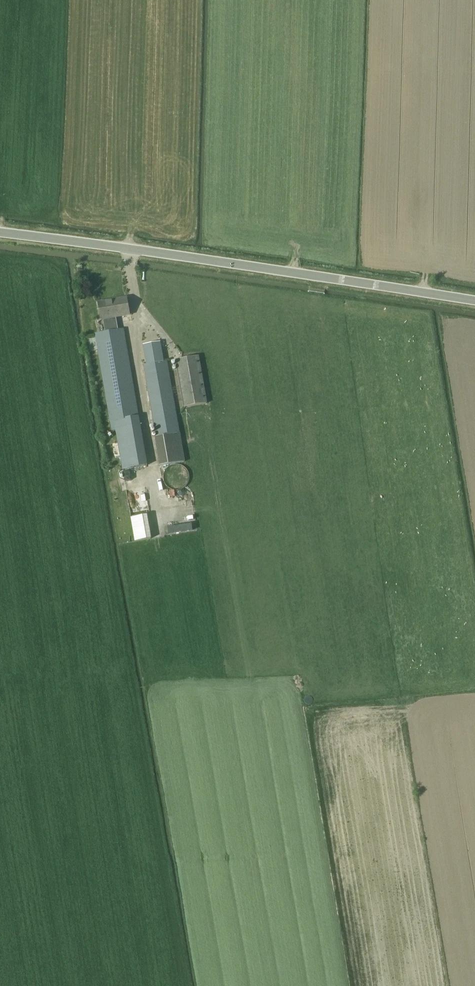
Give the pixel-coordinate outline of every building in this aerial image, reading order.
[(131,315),(128,298),(100,303),(103,320),(105,332),(95,334),(96,338),(88,339),(90,352),(98,350),(110,422),(111,422),(112,430),(116,430),(118,444),(113,444),(115,457),(120,456),(123,469),(147,465),(140,425),(122,428),(120,420),(139,417),(124,329),(118,330),(116,317),(131,315)] [(207,403),(199,356),(175,360),(184,407),(207,403)] [(180,433),(167,361),(144,365),(156,437),(154,437),(160,466),(185,461),(180,433)] [(176,490),(179,490),(181,489),(182,489),(183,488),(184,487),(186,486),(186,485),(187,484),(188,483),(188,482),(188,481),(189,480),(189,479),(189,478),(189,477),(189,475),(189,474),(189,473),(188,472),(188,471),(187,470),(187,469),(186,468),(185,468),(183,466),(182,466),(181,465),(180,465),(179,464),(177,464),(176,464),(174,464),(173,465),(172,465),(171,465),(170,466),(169,467),(168,467),(167,468),(166,469),(166,470),(165,471),(164,472),(164,473),(164,474),(163,475),(163,476),(163,477),(163,478),(163,479),(164,480),(164,481),(165,483),(165,484),(166,485),(167,486),(168,487),(169,488),(170,488),(171,489),(172,489),(173,490),(175,490),(176,490)] [(151,538),(147,514),(131,517),(135,541),(151,538)] [(191,524),(166,527),(167,534),(191,531),(191,524)]
